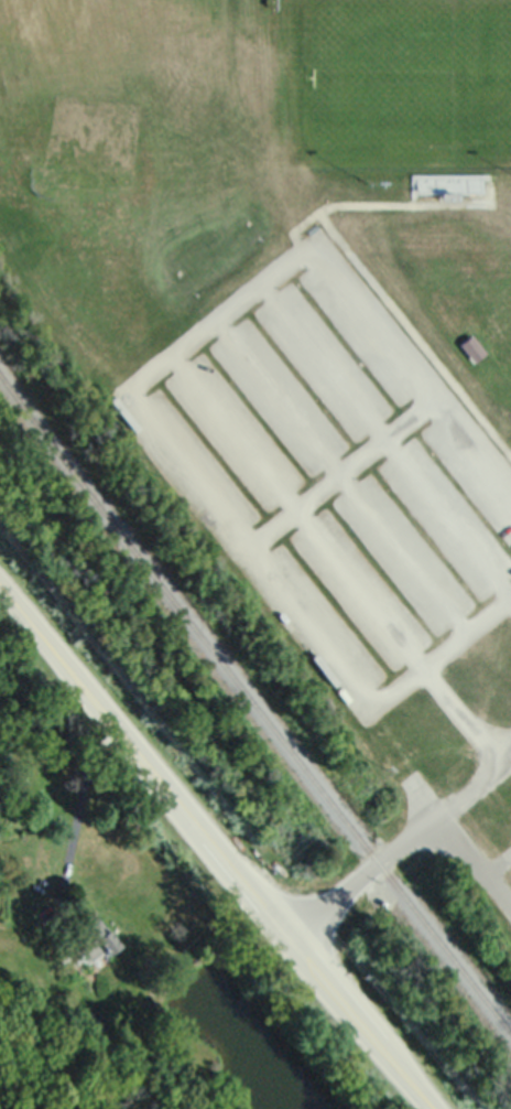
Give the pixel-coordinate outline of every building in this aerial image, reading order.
[(103,949),(108,955),(122,942),(96,913),(68,939),(89,962),(103,949)]
